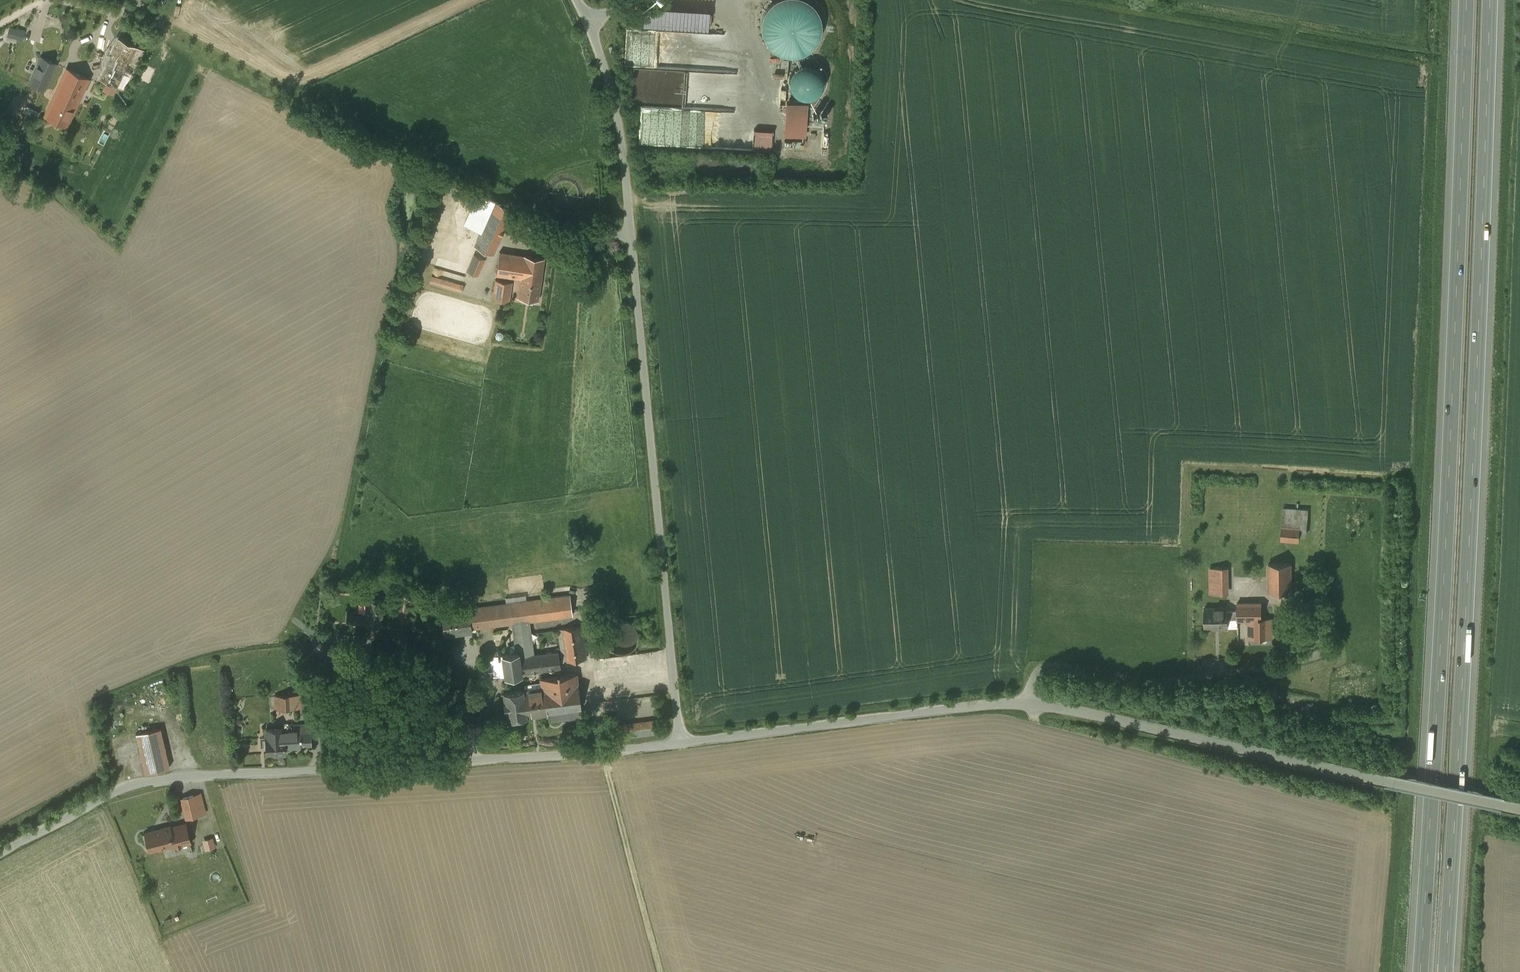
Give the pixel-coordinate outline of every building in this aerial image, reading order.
[(764,9),(761,15),(760,22),(761,29),(763,36),(766,42),(771,47),(777,51),(784,53),(791,54),(798,53),(804,51),(810,47),(815,42),(818,36),(820,29),(821,22),(820,15),(817,8),(812,3),(809,0),(772,0),(768,3),(764,9)] [(708,10),(646,6),(644,25),(707,29),(708,10)] [(119,39),(101,77),(126,89),(144,50),(119,39)] [(45,88),(56,64),(42,57),(31,82),(45,88)] [(797,64),(793,68),(790,72),(789,77),(789,82),(790,87),(793,91),(797,95),(802,96),(807,97),(812,96),(816,93),(820,90),(822,85),(823,80),(822,75),(820,70),(817,66),(812,64),(807,62),(802,63),(797,64)] [(56,93),(77,103),(88,79),(68,69),(56,93)] [(77,103),(56,93),(46,115),(67,125),(72,115),(77,103)] [(807,103),(786,102),(784,134),(804,136),(807,103)] [(470,241),(494,252),(513,209),(479,193),(469,215),(480,220),(470,241)] [(535,274),(542,275),(544,258),(500,252),(497,275),(520,278),(534,280),(535,274)] [(475,254),(467,271),(478,275),(485,258),(475,254)] [(520,278),(518,296),(539,299),(542,275),(535,274),(534,280),(520,278)] [(493,298),(510,301),(512,282),(495,279),(493,298)] [(1308,513),(1284,510),(1281,540),(1299,542),(1300,528),(1307,528),(1308,513)] [(1291,564),(1269,564),(1269,579),(1269,592),(1291,592),(1291,573),(1291,564)] [(1212,570),(1213,594),(1229,594),(1228,569),(1212,570)] [(570,595),(526,601),(529,621),(573,615),(570,595)] [(384,601),(368,600),(366,616),(365,624),(382,625),(384,601)] [(526,601),(473,608),(475,627),(513,623),(529,621),(526,601)] [(1249,620),(1249,639),(1272,639),(1272,620),(1261,620),(1260,604),(1237,604),(1237,611),(1238,620),(1238,621),(1249,620)] [(475,627),(473,608),(459,609),(459,612),(442,615),(445,634),(472,631),(472,628),(475,627)] [(1228,620),(1238,620),(1237,611),(1228,611),(1228,609),(1204,609),(1204,628),(1228,628),(1228,620)] [(365,624),(366,616),(350,614),(349,622),(365,624)] [(606,630),(605,633),(605,636),(605,639),(606,642),(607,644),(609,647),(611,649),(614,651),(617,652),(620,653),(623,653),(626,652),(629,651),(632,650),(634,648),(636,645),(637,642),(638,639),(639,636),(638,633),(638,630),(636,628),(635,625),(632,623),(630,621),(627,620),(624,619),(621,619),(618,620),(615,621),(612,622),(610,624),(608,627),(606,630)] [(533,654),(529,621),(513,623),(517,652),(519,652),(520,656),(533,654)] [(582,626),(560,628),(565,661),(586,658),(582,626)] [(560,667),(558,651),(520,656),(518,656),(522,673),(560,667)] [(505,675),(522,673),(518,656),(520,656),(519,652),(517,652),(502,654),(505,674),(505,675)] [(505,674),(502,654),(487,656),(490,672),(496,671),(497,676),(505,674)] [(447,659),(438,661),(442,683),(451,682),(447,659)] [(577,673),(545,677),(549,712),(550,721),(582,717),(577,673)] [(506,718),(549,712),(545,677),(541,678),(542,687),(503,692),(506,718)] [(479,691),(462,693),(463,701),(480,699),(479,691)] [(308,707),(306,694),(304,694),(275,695),(276,708),(308,707)] [(620,737),(658,732),(656,720),(619,725),(620,737)] [(294,729),(289,730),(290,745),(290,746),(312,745),(311,721),(308,721),(308,724),(294,724),(294,729)] [(161,727),(137,733),(145,772),(169,767),(161,727)] [(290,745),(289,730),(284,730),(284,728),(266,729),(268,754),(276,753),(276,755),(285,754),(285,745),(290,745)] [(202,791),(181,796),(187,818),(208,813),(202,791)] [(171,824),(144,832),(151,853),(173,846),(173,848),(192,842),(186,822),(172,827),(171,824)] [(216,837),(206,840),(208,848),(218,846),(216,837)]
